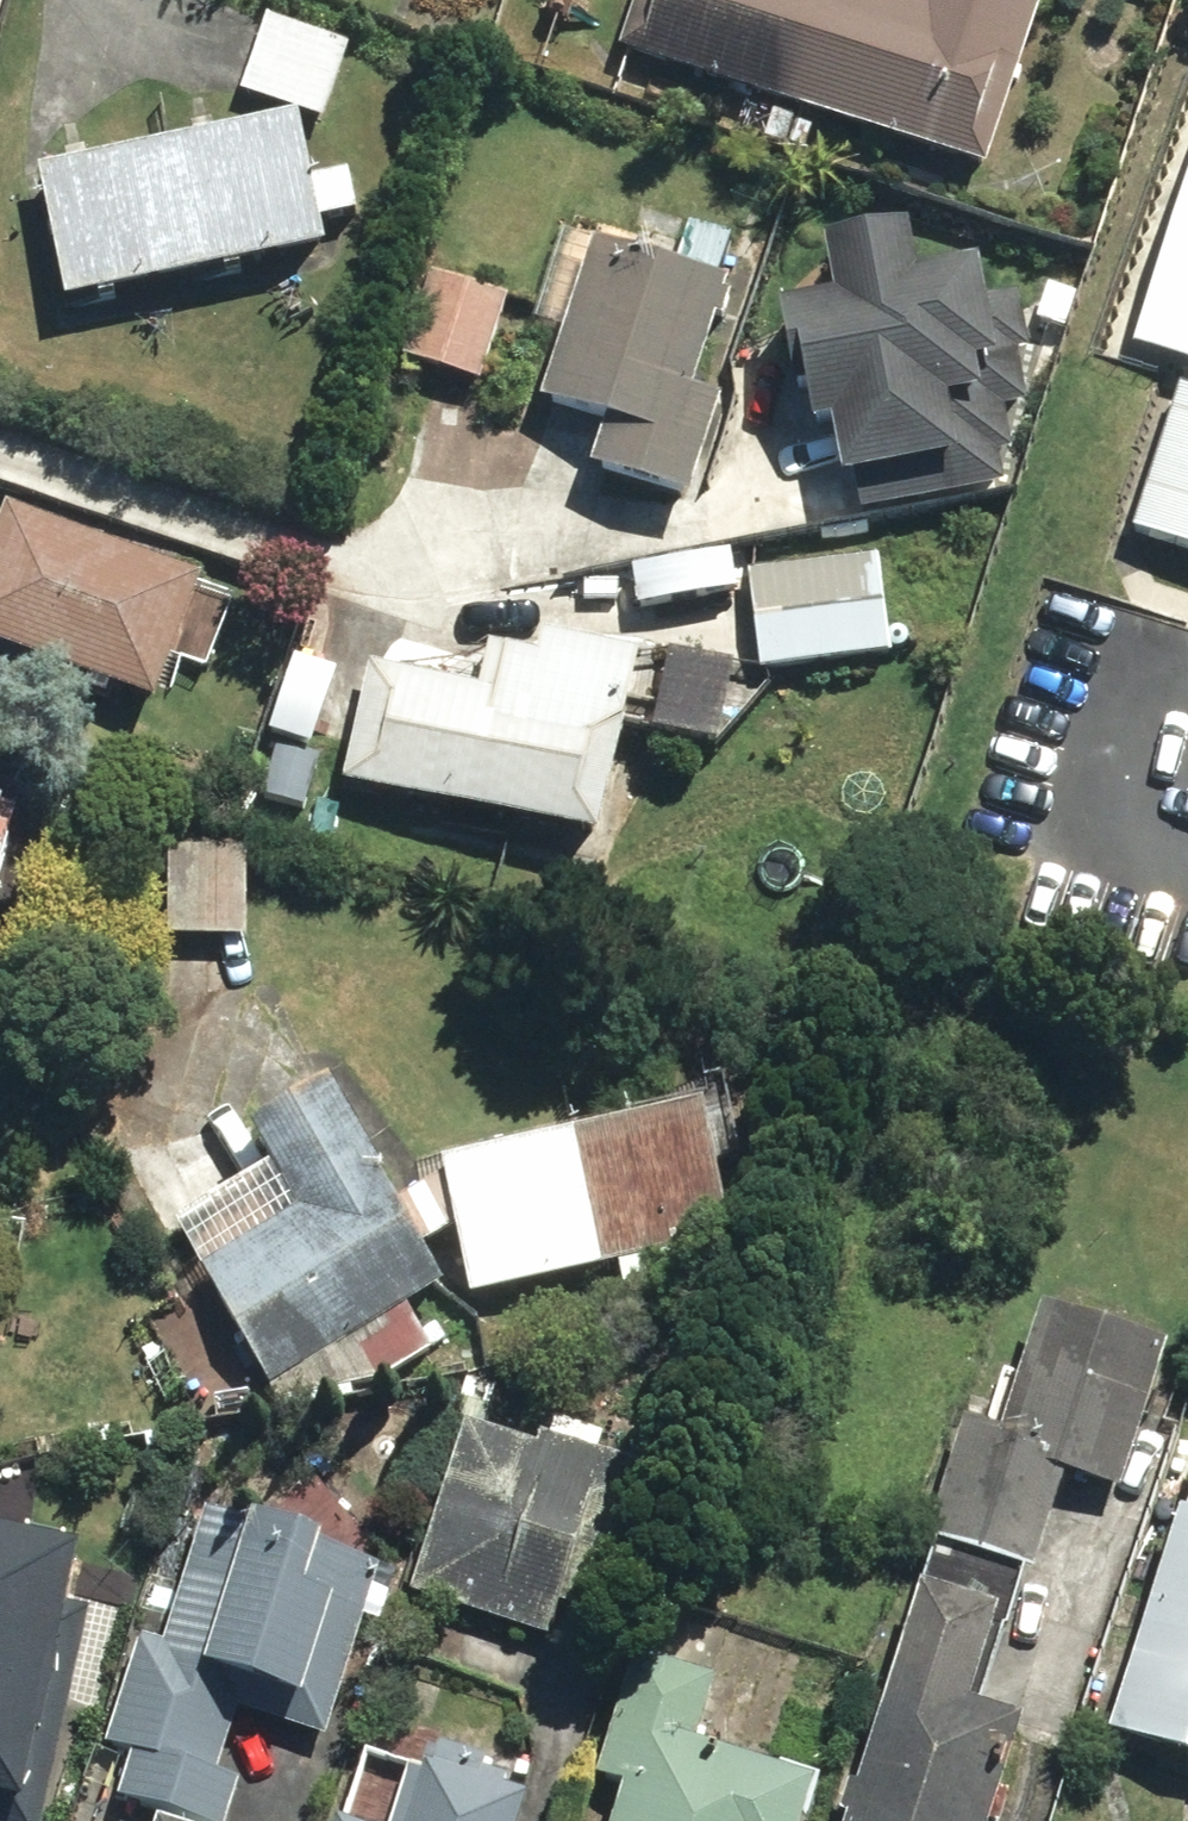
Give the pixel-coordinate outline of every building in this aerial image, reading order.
[(797,165),(809,133),(967,189),(1028,15),(985,0),(633,0),(611,63),(768,118),(756,151),(797,165)] [(252,94),(318,113),(342,120),(365,38),(275,12),(252,94)] [(318,113),(55,169),(83,301),(352,244),(348,223),(375,218),(363,161),(330,168),(318,113)] [(1129,536),(1187,556),(1187,180),(1132,351),(1184,368),(1129,536)] [(693,260),(610,232),(553,400),(624,424),(610,466),(707,500),(742,397),(713,388),(761,249),(703,229),(693,260)] [(813,436),(830,432),(842,488),(855,486),(862,521),(1007,492),(1001,463),(1013,461),(1004,413),(1025,409),(1015,356),(1027,353),(1016,297),(985,303),(978,269),(917,281),(908,233),(824,250),(835,304),(778,315),(792,384),(803,382),(813,436)] [(524,295),(440,265),(408,354),(492,384),(524,295)] [(249,599),(222,589),(228,573),(20,501),(0,559),(0,642),(171,701),(184,663),(222,676),(249,599)] [(898,555),(763,563),(770,670),(905,662),(898,555)] [(626,837),(656,648),(553,631),(550,651),(497,642),(491,677),(378,659),(356,794),(626,837)] [(739,746),(742,659),(667,656),(664,743),(739,746)] [(333,756),(283,739),(260,801),(311,819),(333,756)] [(22,912),(45,831),(7,819),(14,793),(0,789),(0,906),(22,912)] [(261,841),(177,840),(175,942),(259,943),(261,841)] [(458,1153),(477,1291),(642,1269),(645,1291),(714,1282),(709,1245),(764,1237),(743,1081),(649,1094),(653,1126),(458,1153)] [(198,1243),(281,1404),(370,1390),(449,1349),(424,1301),(465,1279),(363,1082),(268,1131),(299,1191),(198,1243)] [(1083,1475),(1130,1493),(1186,1343),(1067,1299),(1019,1430),(984,1417),(939,1537),(965,1547),(964,1549),(1045,1579),(1083,1475)] [(421,1572),(414,1590),(564,1646),(601,1548),(629,1559),(667,1455),(567,1417),(555,1447),(478,1419),(421,1572)] [(186,1820),(241,1820),(257,1778),(234,1770),(259,1703),(337,1732),(378,1622),(399,1630),(414,1590),(421,1572),(230,1501),(180,1637),(151,1626),(110,1736),(146,1750),(128,1799),(178,1818),(186,1820)] [(106,1548),(0,1527),(0,1793),(55,1804),(106,1548)] [(1135,1727),(1187,1746),(1187,1582),(1135,1727)] [(952,1583),(864,1820),(1009,1820),(1051,1707),(1004,1689),(1032,1613),(952,1583)] [(629,1820),(836,1820),(851,1783),(773,1753),(804,1674),(701,1634),(690,1664),(655,1650),(606,1777),(641,1791),(629,1820)] [(536,1793),(426,1759),(407,1820),(528,1820),(536,1793)]
